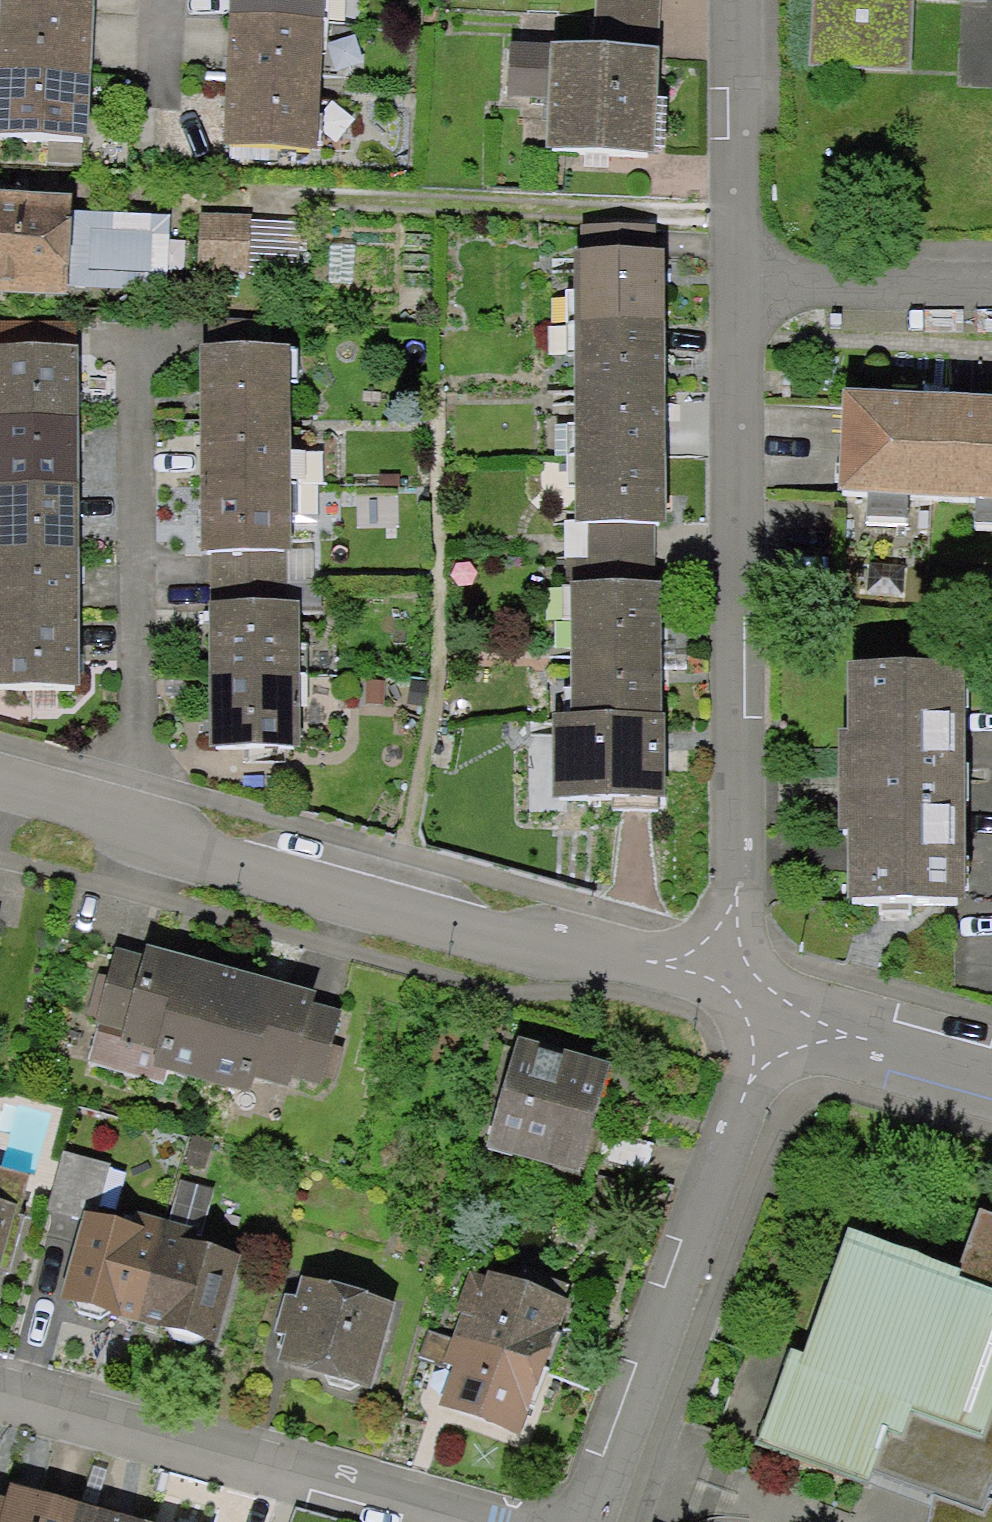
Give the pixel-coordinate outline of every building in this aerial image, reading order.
[(75,140),(85,0),(0,0),(0,135),(75,140)] [(306,153),(315,0),(222,0),(213,147),(306,153)] [(594,44),(659,47),(661,0),(596,0),(594,44)] [(806,76),(911,82),(915,15),(987,20),(988,0),(811,0),(806,76)] [(549,96),(552,44),(511,42),(508,94),(549,96)] [(594,44),(552,44),(549,96),(547,147),(655,151),(659,47),(594,44)] [(59,208),(0,205),(0,300),(54,303),(54,290),(58,214),(59,208)] [(162,220),(58,214),(54,290),(158,296),(162,220)] [(252,225),(198,220),(193,272),(247,277),(252,225)] [(590,233),(590,261),(581,261),(583,523),(593,523),(593,591),(578,591),(579,723),(556,723),(557,800),(614,800),(614,814),(656,813),(656,764),(655,691),(655,623),(655,590),(651,590),(650,527),(661,527),(661,492),(661,423),(660,361),(660,292),(660,260),(653,260),(653,233),(590,233)] [(288,352),(188,352),(190,755),(289,755),(288,352)] [(64,692),(63,356),(0,356),(0,692),(64,692)] [(844,386),(839,492),(991,499),(991,394),(844,386)] [(957,674),(855,674),(855,737),(840,737),(840,839),(851,839),(851,902),(957,902),(957,674)] [(314,989),(145,941),(140,955),(121,1028),(118,1037),(156,1048),(151,1066),(248,1093),(253,1073),(287,1083),(290,1075),(310,1002),(314,989)] [(121,1028),(140,955),(113,948),(94,1021),(121,1028)] [(343,1011),(310,1002),(290,1075),(322,1084),(343,1011)] [(608,1074),(514,1046),(480,1156),(580,1186),(585,1168),(637,1184),(646,1154),(589,1137),(608,1074)] [(212,1150),(182,1141),(174,1169),(204,1178),(212,1150)] [(111,1171),(62,1158),(45,1217),(81,1227),(57,1311),(206,1352),(231,1265),(194,1254),(209,1198),(177,1189),(165,1230),(131,1221),(109,1234),(95,1230),(111,1171)] [(3,1285),(21,1224),(3,1218),(14,1191),(0,1187),(0,1285),(3,1285)] [(978,1217),(959,1276),(846,1232),(804,1355),(791,1351),(757,1444),(866,1486),(878,1468),(906,1478),(935,1489),(928,1521),(991,1521),(991,1509),(981,1506),(991,1477),(991,1222),(978,1217)] [(570,1297),(488,1268),(485,1277),(470,1271),(456,1309),(461,1310),(451,1337),(428,1329),(419,1356),(452,1368),(439,1405),(521,1434),(570,1297)] [(392,1313),(295,1285),(289,1305),(277,1302),(267,1338),(281,1343),(273,1372),(366,1400),(392,1313)] [(108,1521),(43,1501),(10,1491),(5,1507),(0,1505),(0,1521),(113,1521),(108,1521)]
